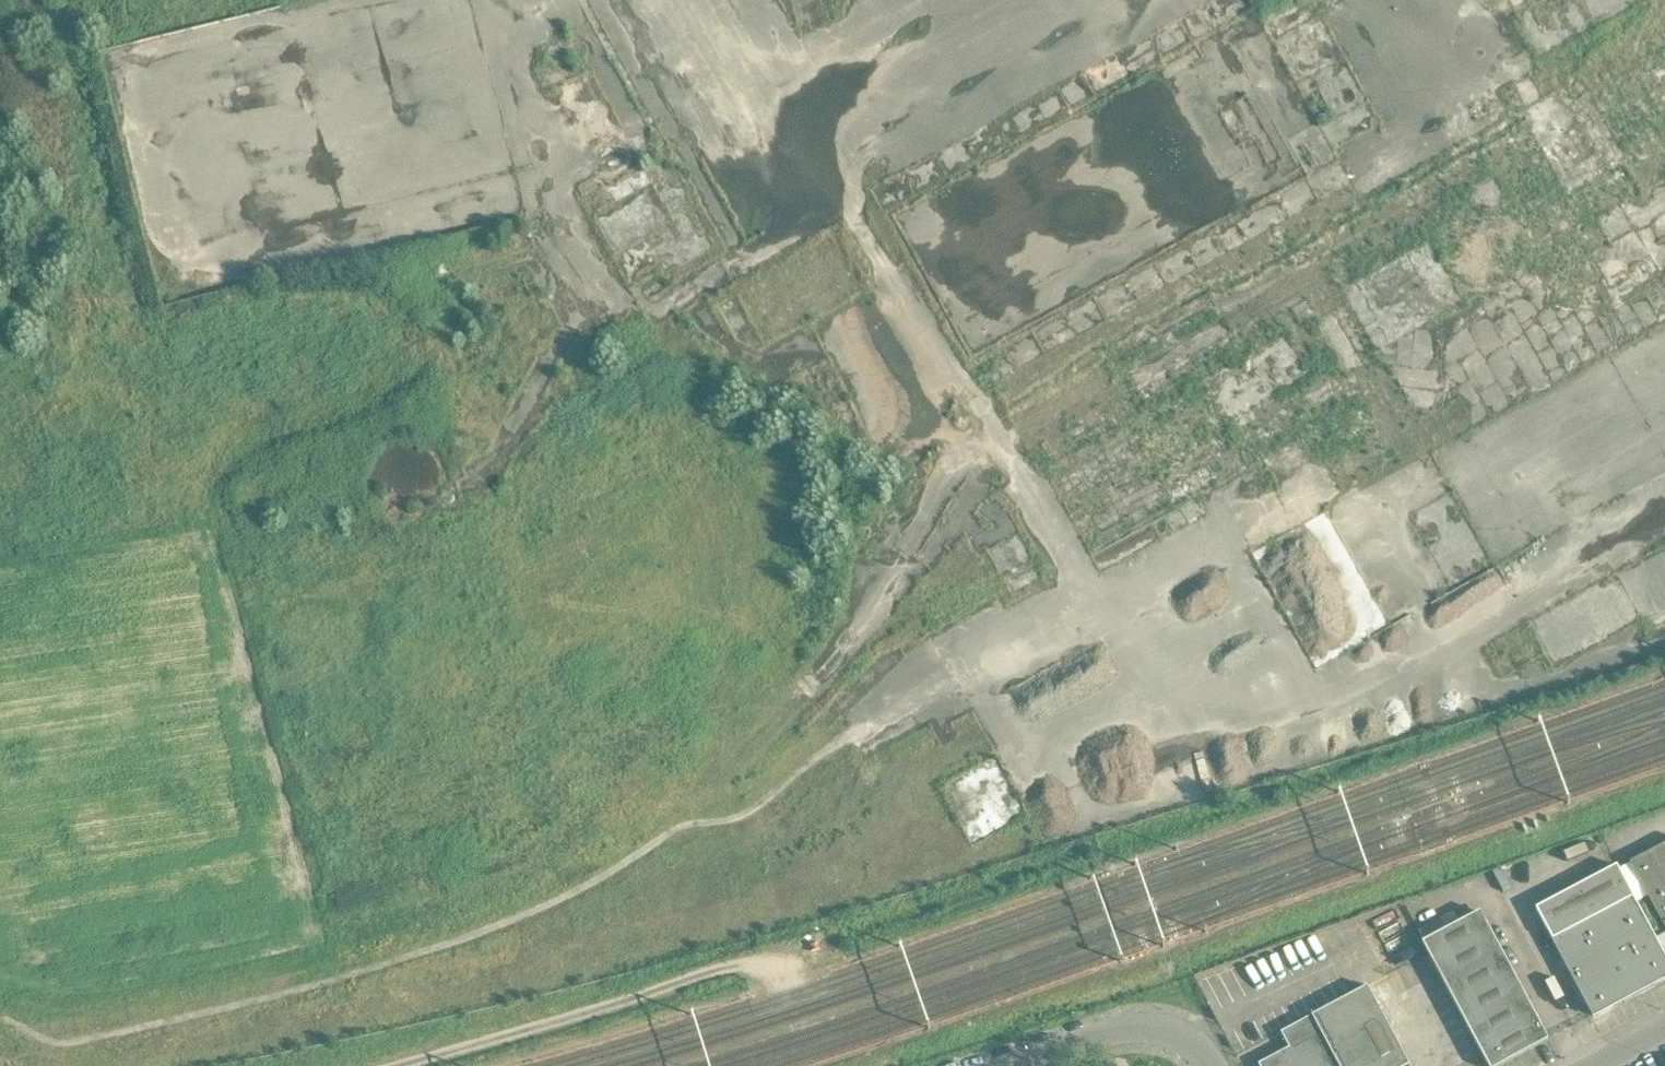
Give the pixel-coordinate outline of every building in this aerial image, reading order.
[(1630,862),(1664,928),(1664,844),(1630,862)] [(1616,865),(1536,908),(1593,1016),(1664,978),(1664,957),(1663,952),(1616,865)] [(1482,911),(1424,941),(1430,953),(1489,1065),(1499,1065),(1549,1040),(1482,911)] [(1656,939),(1663,952),(1664,951),(1664,934),(1656,939)] [(1367,986),(1312,1016),(1281,1032),(1289,1048),(1259,1064),(1260,1065),(1409,1065),(1367,986)]
